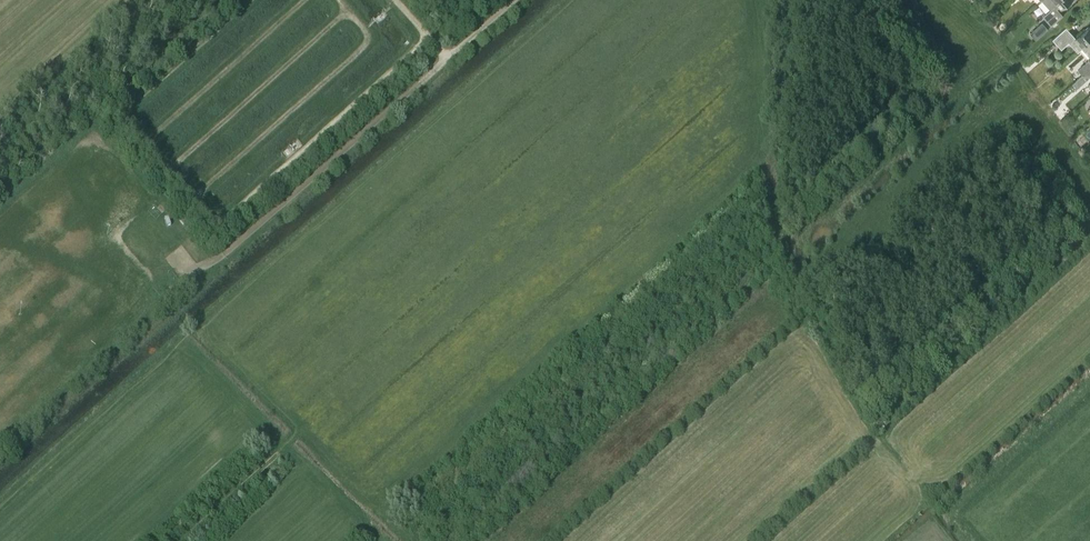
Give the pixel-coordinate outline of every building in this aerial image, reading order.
[(1051,9),(1043,16),(1051,25),(1063,15),(1057,9),(1060,6),(1062,9),(1072,0),(1042,0),(1051,9)] [(1089,42),(1089,26),(1077,38),(1067,27),(1053,39),(1062,49),(1069,42),(1078,52),(1083,47),(1084,48),(1089,42)] [(1089,69),(1089,57),(1089,58),(1089,60),(1078,70),(1083,75),(1089,69)]
